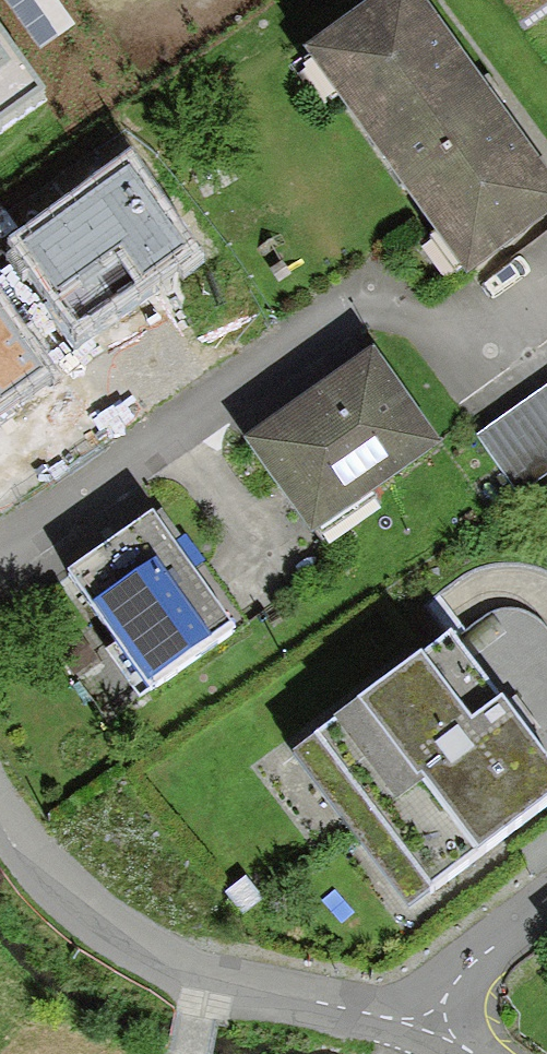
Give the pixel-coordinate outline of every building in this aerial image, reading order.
[(39,46),(56,35),(32,0),(7,0),(39,46)] [(300,47),(461,273),(546,213),(546,174),(423,0),(366,0),(300,47)] [(41,103),(0,45),(0,131),(41,103)] [(130,174),(20,252),(79,336),(189,258),(130,174)] [(50,370),(0,301),(0,406),(50,370)] [(369,350),(246,439),(314,532),(437,443),(369,350)] [(477,433),(519,494),(546,474),(546,384),(477,433)] [(153,517),(72,574),(121,642),(111,649),(142,696),(237,630),(153,517)] [(293,756),(410,909),(546,805),(546,767),(448,638),(293,756)]
